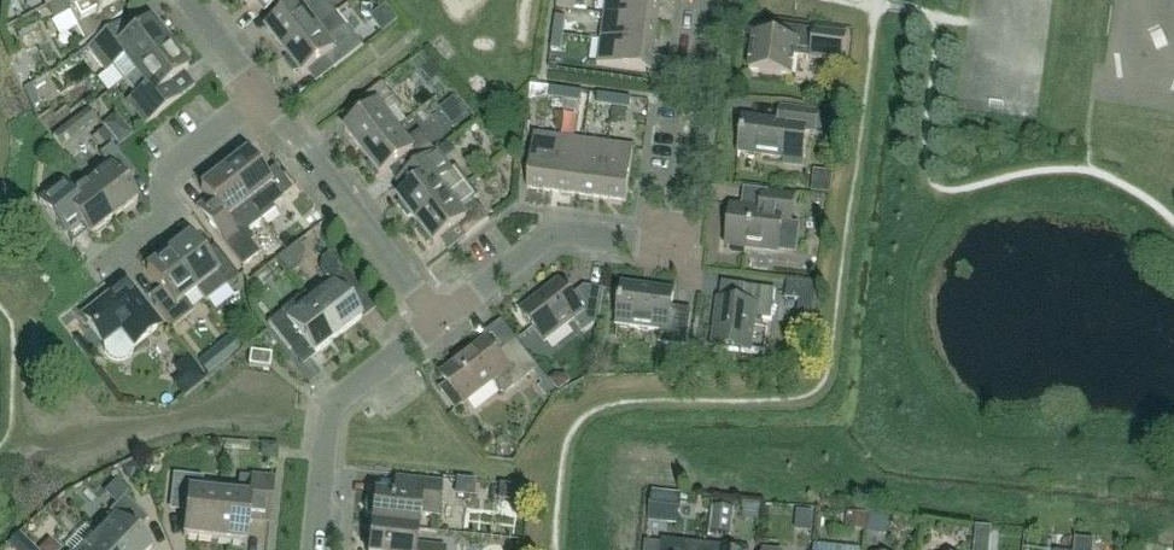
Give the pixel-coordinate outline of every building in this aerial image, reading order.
[(45,6),(53,22),(68,14),(83,42),(75,48),(76,50),(120,15),(115,5),(124,0),(56,0),(45,6)] [(248,7),(254,3),(263,14),(280,1),(281,0),(243,0),(248,7)] [(280,1),(289,12),(266,30),(284,53),(336,12),(326,0),(320,0),(318,2),(316,0),(281,0),(280,1)] [(603,14),(656,22),(659,0),(605,0),(603,14)] [(336,12),(284,53),(287,57),(284,61),(293,73),(299,72),(302,76),(325,58),(334,69),(362,47),(347,27),(336,12)] [(656,22),(603,14),(600,39),(653,46),(656,22)] [(565,18),(554,16),(552,32),(563,34),(565,18)] [(131,35),(120,21),(86,48),(105,72),(111,67),(122,81),(133,72),(167,45),(162,38),(165,35),(155,22),(151,25),(149,21),(131,35)] [(845,35),(814,31),(786,27),(784,41),(753,36),(748,71),(791,77),(794,56),(841,62),(845,35)] [(552,32),(550,50),(561,51),(563,34),(552,32)] [(653,46),(600,39),(596,64),(650,71),(653,46)] [(133,72),(122,81),(133,96),(127,101),(145,124),(179,97),(168,83),(186,69),(167,45),(133,72)] [(362,153),(394,128),(384,115),(398,104),(381,83),(358,101),(367,113),(344,130),(362,153)] [(565,90),(549,88),(547,99),(563,101),(565,90)] [(565,90),(563,101),(580,103),(582,92),(565,90)] [(613,96),(597,94),(596,105),(611,107),(613,96)] [(630,99),(613,96),(611,107),(629,110),(630,99)] [(742,118),(738,152),(782,158),(781,163),(802,166),(806,131),(815,133),(817,113),(779,108),(777,123),(742,118)] [(88,109),(52,136),(59,145),(96,118),(88,109)] [(398,125),(394,128),(362,153),(369,163),(365,166),(376,179),(403,158),(412,170),(435,152),(419,131),(409,139),(398,125)] [(551,191),(558,138),(533,134),(526,188),(551,191)] [(582,141),(558,138),(551,191),(575,194),(582,141)] [(606,144),(582,141),(575,194),(599,197),(606,144)] [(606,144),(599,197),(625,201),(632,147),(606,144)] [(86,185),(113,219),(136,201),(117,176),(128,168),(110,145),(98,154),(109,167),(86,185)] [(412,170),(395,183),(404,194),(398,199),(400,202),(396,205),(407,219),(411,216),(415,222),(467,182),(455,167),(450,171),(435,152),(412,170)] [(245,153),(222,171),(260,220),(272,211),(269,207),(291,190),(273,167),(262,176),(245,153)] [(206,197),(195,206),(206,220),(226,247),(242,267),(258,254),(249,242),(253,240),(246,231),(248,230),(260,220),(222,171),(199,188),(206,197)] [(467,182),(415,222),(420,228),(416,231),(427,245),(431,242),(433,245),(456,227),(465,238),(488,220),(473,201),(478,196),(467,182)] [(90,237),(113,219),(86,185),(73,195),(69,194),(60,183),(37,201),(57,226),(69,217),(76,218),(90,237)] [(793,197),(762,193),(760,210),(730,206),(725,245),(776,252),(781,214),(790,216),(793,197)] [(204,302),(226,286),(237,277),(220,254),(208,263),(188,237),(167,253),(195,290),(204,302)] [(167,253),(145,270),(165,296),(154,305),(171,328),(183,319),(192,312),(183,300),(195,290),(167,253)] [(331,283),(308,301),(336,337),(359,318),(347,303),(360,293),(339,266),(325,277),(331,283)] [(132,350),(132,347),(159,326),(125,282),(81,316),(102,343),(102,346),(102,350),(104,353),(106,356),(109,358),(112,359),(115,360),(118,360),(122,359),(125,358),(128,356),(130,353),(132,350)] [(572,319),(582,332),(598,320),(602,289),(583,286),(569,297),(558,282),(520,312),(543,341),(572,319)] [(689,312),(670,310),(672,291),(621,284),(616,326),(660,331),(658,343),(684,347),(689,312)] [(774,289),(744,286),(742,303),(717,300),(711,347),(748,352),(752,318),(770,320),(774,289)] [(281,311),(267,322),(288,349),(300,339),(312,355),(336,337),(308,301),(303,294),(281,311)] [(439,374),(446,383),(438,390),(455,411),(493,382),(503,395),(537,369),(515,340),(496,355),(484,340),(439,374)] [(249,351),(247,365),(268,368),(270,354),(249,351)] [(546,380),(536,387),(543,396),(553,388),(546,380)] [(213,540),(218,494),(200,492),(202,478),(172,474),(169,503),(185,505),(182,536),(213,540)] [(218,494),(213,540),(244,543),(246,523),(268,525),(269,516),(273,478),(249,475),(249,476),(238,475),(237,481),(236,496),(218,494)] [(373,494),(373,497),(368,496),(365,499),(364,511),(366,515),(371,515),(370,525),(415,530),(417,514),(437,516),(440,484),(394,479),(392,496),(373,494)] [(470,482),(454,480),(452,496),(469,498),(470,482)] [(651,492),(648,517),(647,522),(676,525),(680,495),(651,492)] [(94,537),(108,549),(148,549),(149,549),(134,534),(147,520),(123,496),(108,511),(114,517),(112,518),(109,516),(103,516),(95,525),(94,530),(98,533),(94,537)] [(370,525),(367,549),(443,549),(413,546),(415,530),(370,525)] [(94,537),(81,549),(108,549),(94,537)] [(705,545),(683,542),(661,540),(660,549),(704,549),(705,545)]
